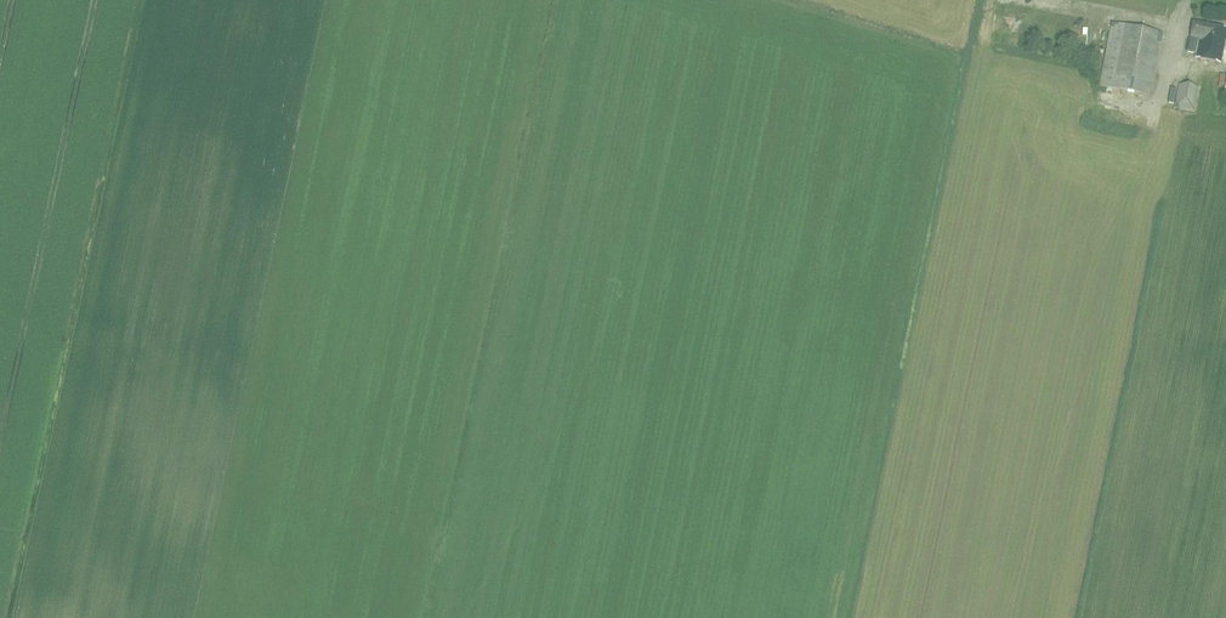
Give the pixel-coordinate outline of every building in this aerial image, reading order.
[(1075,13),(1078,22),(1084,19),(1081,11),(1075,13)] [(1071,22),(1064,26),(1068,33),(1075,29),(1071,22)] [(1221,64),(1225,36),(1225,29),(1193,22),(1190,39),(1199,40),(1196,59),(1221,64)] [(1100,86),(1149,96),(1161,33),(1150,31),(1112,24),(1100,86)] [(1175,107),(1195,110),(1198,87),(1178,84),(1175,107)]
